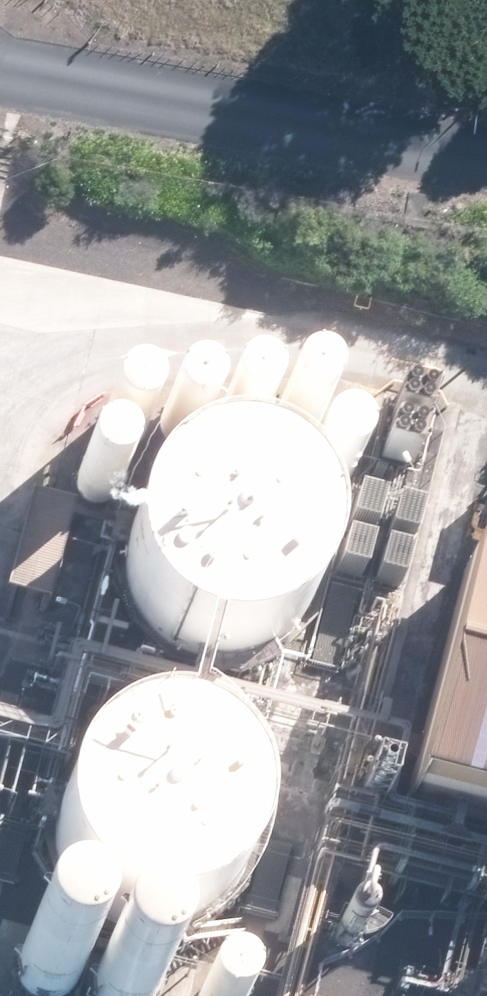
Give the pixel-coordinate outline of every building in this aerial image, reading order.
[(270,481),(278,477),(283,470),(287,462),(287,453),(285,445),(280,437),(273,432),(264,429),(255,430),(247,433),(240,439),(235,447),(234,455),(235,464),(239,472),(245,478),(253,482),(262,483),(270,481)] [(159,481),(166,477),(172,471),(176,463),(176,454),(174,445),(169,438),(161,432),(153,430),(144,430),(135,433),(129,439),(124,447),(122,456),(124,464),(128,472),(134,478),(142,482),(150,483),(159,481)] [(215,489),(223,485),(229,479),(232,471),(233,462),(230,453),(225,446),(218,440),(209,438),(200,438),(192,441),(185,447),(181,455),(179,464),(180,472),(184,480),(190,486),(198,490),(207,491),(215,489)] [(102,497),(109,493),(115,486),(119,478),(119,469),(117,460),(112,453),(104,448),(96,445),(87,445),(78,449),(71,455),(67,463),(65,471),(67,480),(71,488),(77,494),(85,497),(93,498),(102,497)] [(319,527),(327,522),(332,516),(336,508),(336,499),(334,490),(329,483),(321,478),(313,475),(304,475),(295,479),(289,485),(284,492),(283,501),(284,510),(288,517),(294,523),(302,527),(310,528),(319,527)] [(279,687),(300,659),(312,626),(313,590),(302,557),(280,527),(249,507),(213,498),(176,501),(142,517),(116,542),(100,576),(95,611),(102,645),(120,676),(147,699),(179,713),(215,715),(249,706),(279,687)] [(70,553),(78,548),(83,542),(87,534),(87,525),(85,516),(80,509),(72,504),(64,501),(55,501),(47,505),(40,511),(35,519),(34,527),(35,536),(39,543),(45,549),(53,553),(61,555),(70,553)] [(472,538),(402,780),(486,804),(486,542),(472,538)] [(149,977),(181,964),(207,941),(224,912),(231,878),(226,844),(210,813),(185,789),(154,775),(119,771),(86,779),(56,797),(35,824),(23,856),(22,890),(33,923),(53,950),(82,970),(115,979),(149,977)]
